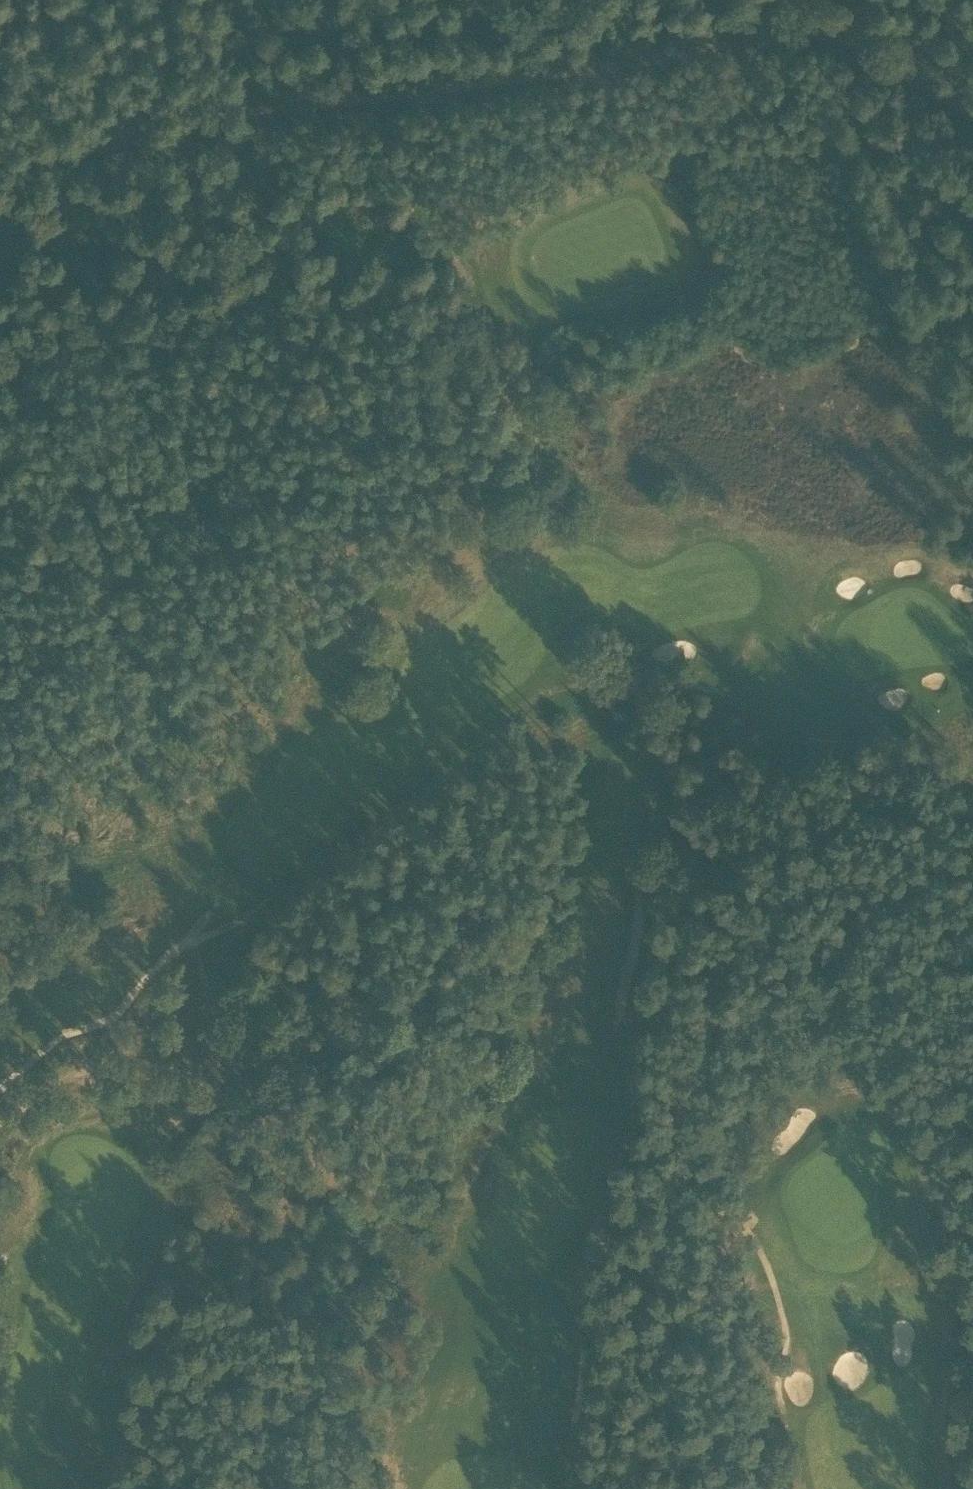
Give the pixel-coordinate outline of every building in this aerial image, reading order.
[(652,648),(660,674),(692,663),(683,638),(652,648)]
